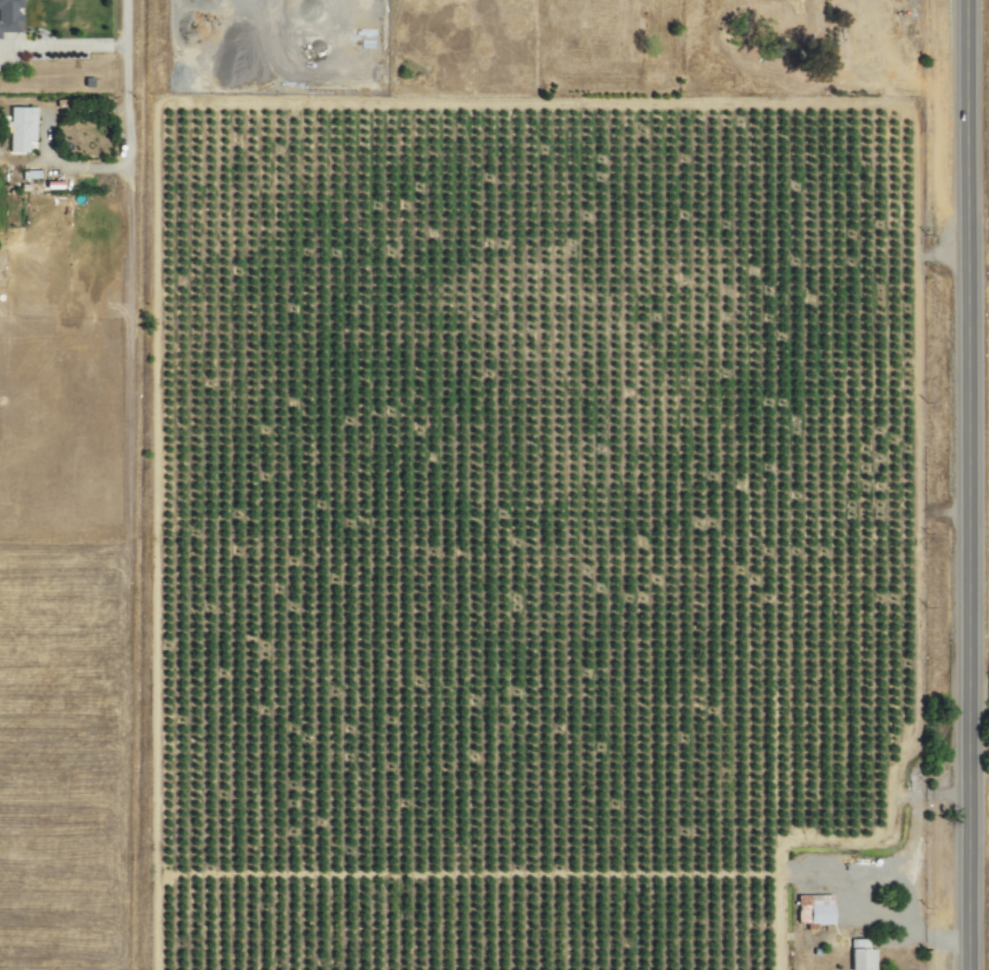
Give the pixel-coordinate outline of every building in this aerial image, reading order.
[(17,33),(17,11),(19,11),(18,0),(0,0),(0,33),(17,33)] [(31,141),(32,108),(5,108),(5,153),(24,154),(24,141),(31,141)] [(37,179),(37,170),(18,171),(19,179),(37,179)] [(829,925),(828,895),(794,895),(794,923),(803,923),(803,930),(812,930),(812,925),(829,925)] [(865,949),(865,939),(846,939),(847,969),(872,969),(872,949),(865,949)]
